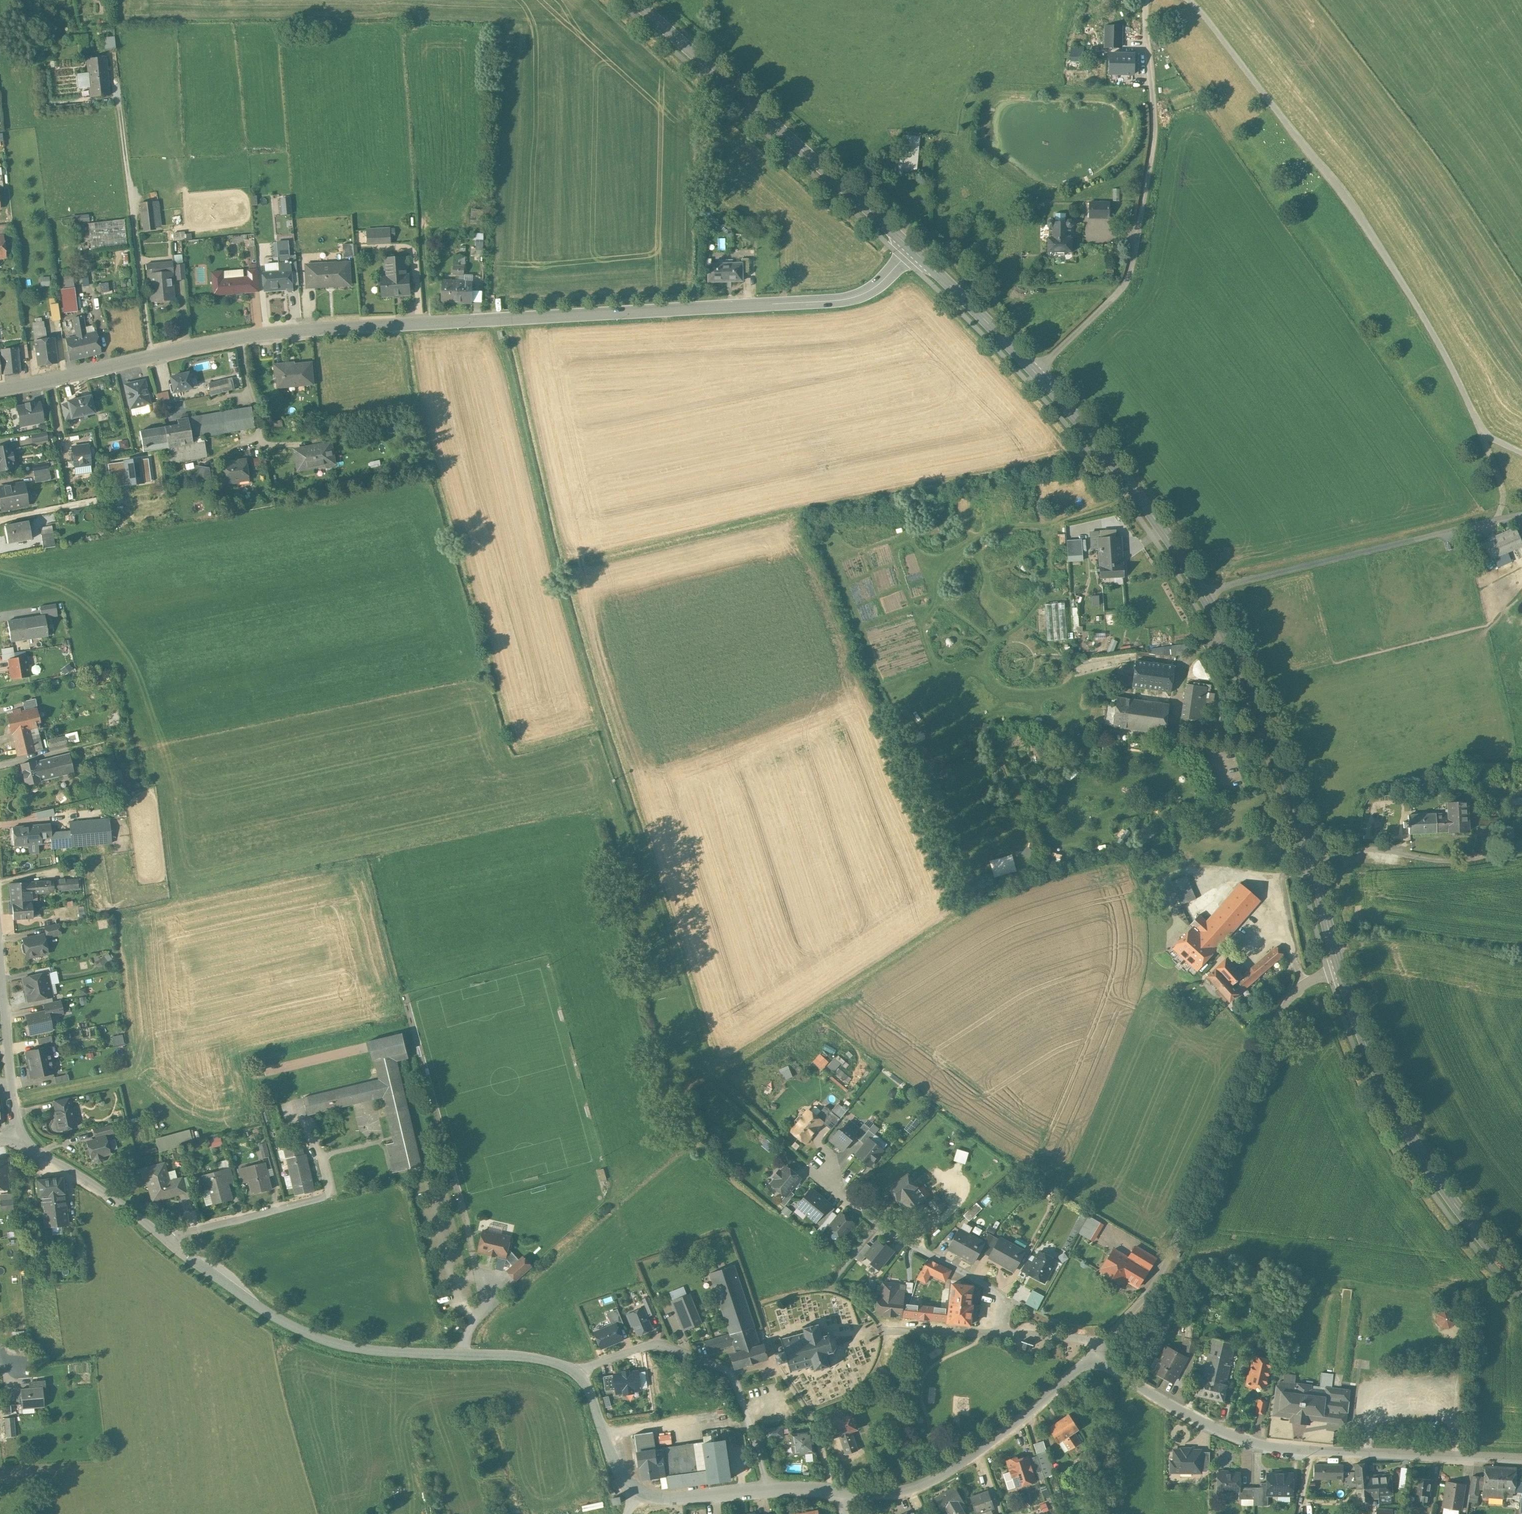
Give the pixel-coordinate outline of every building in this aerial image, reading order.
[(1123,27),(1104,26),(1103,47),(1122,48),(1123,27)] [(113,38),(104,38),(105,49),(114,49),(113,38)] [(1083,47),(1070,46),(1070,61),(1083,61),(1083,47)] [(77,49),(59,50),(60,59),(78,57),(77,49)] [(1133,55),(1110,55),(1110,72),(1125,72),(1125,74),(1133,75),(1133,55)] [(106,57),(87,59),(90,97),(109,95),(106,57)] [(915,146),(906,145),(904,165),(913,166),(915,146)] [(280,215),(292,214),(292,197),(279,198),(280,215)] [(151,203),(141,204),(144,230),(154,229),(151,203)] [(1109,203),(1089,203),(1089,218),(1109,218),(1109,203)] [(127,245),(125,219),(89,222),(89,214),(78,215),(79,229),(87,228),(88,248),(127,245)] [(1066,223),(1055,223),(1052,220),(1049,220),(1047,222),(1047,225),(1049,228),(1049,239),(1048,239),(1048,252),(1055,252),(1055,255),(1064,256),(1064,252),(1072,252),(1072,239),(1071,239),(1071,228),(1073,226),(1073,223),(1071,221),(1068,221),(1066,223)] [(390,228),(374,229),(375,243),(391,243),(391,235),(390,228)] [(374,229),(367,230),(368,244),(375,243),(374,229)] [(184,232),(169,234),(170,240),(185,239),(192,239),(191,234),(184,235),(184,232)] [(476,233),(477,254),(484,254),(483,232),(476,233)] [(289,241),(277,242),(278,256),(290,255),(289,241)] [(354,243),(343,244),(344,257),(355,256),(354,243)] [(175,262),(183,261),(182,254),(174,255),(175,262)] [(290,255),(278,256),(279,262),(291,261),(292,273),(298,273),(296,255),(290,255)] [(387,277),(382,277),(383,296),(410,294),(409,275),(406,275),(405,257),(386,258),(386,264),(385,264),(385,269),(387,269),(387,277)] [(291,261),(279,262),(279,263),(265,264),(266,273),(264,274),(265,291),(287,289),(288,290),(289,292),(292,292),(293,290),(293,285),(299,285),(298,273),(292,273),(291,261)] [(172,262),(145,264),(146,270),(151,269),(151,274),(150,274),(152,301),(173,299),(171,273),(173,273),(172,262)] [(349,263),(306,265),(308,287),(350,284),(349,263)] [(183,264),(175,265),(176,280),(184,279),(183,264)] [(742,264),(708,265),(709,282),(742,281),(742,273),(742,264)] [(257,269),(248,270),(249,277),(251,277),(251,280),(258,280),(257,269)] [(244,277),(224,279),(223,271),(212,272),(214,295),(236,293),(236,295),(237,295),(242,295),(243,294),(243,293),(245,293),(244,277)] [(251,280),(246,281),(247,292),(259,291),(258,280),(251,280)] [(458,282),(442,281),(441,301),(457,302),(458,282)] [(472,282),(458,282),(457,302),(472,303),(472,282)] [(62,290),(65,313),(77,312),(74,288),(62,290)] [(52,320),(60,320),(59,303),(50,303),(52,320)] [(85,334),(83,316),(74,318),(77,336),(67,339),(70,359),(100,353),(96,332),(85,334)] [(44,321),(32,323),(33,330),(44,328),(44,321)] [(44,328),(33,330),(35,341),(46,339),(44,328)] [(46,339),(35,341),(38,366),(57,363),(53,338),(46,339)] [(17,348),(2,350),(3,362),(18,360),(17,348)] [(18,360),(3,362),(4,374),(19,372),(18,360)] [(312,363),(274,366),(275,378),(277,378),(278,387),(287,387),(287,386),(304,384),(304,385),(314,384),(312,363)] [(188,373),(170,377),(171,384),(168,385),(170,393),(191,388),(188,373)] [(144,380),(125,385),(130,408),(149,403),(144,380)] [(226,380),(208,384),(210,395),(229,391),(226,380)] [(167,391),(156,393),(159,405),(170,403),(167,391)] [(90,396),(67,401),(67,403),(61,405),(66,422),(72,420),(72,418),(79,416),(80,420),(87,419),(86,415),(94,413),(90,396)] [(32,403),(25,404),(25,406),(17,408),(20,425),(43,421),(40,403),(33,405),(32,403)] [(252,407),(177,420),(178,425),(187,423),(190,438),(203,436),(255,427),(252,407)] [(178,425),(164,427),(167,442),(190,438),(187,423),(178,425)] [(164,427),(140,431),(143,452),(167,448),(168,448),(167,447),(167,442),(164,427)] [(46,433),(31,435),(32,442),(47,440),(46,433)] [(203,436),(190,438),(192,443),(167,447),(168,448),(167,448),(170,463),(182,461),(206,457),(207,456),(203,436)] [(190,438),(167,442),(167,447),(192,443),(190,438)] [(331,443),(295,450),(299,470),(335,463),(331,443)] [(0,447),(0,471),(14,468),(10,445),(0,447)] [(88,445),(72,447),(73,453),(70,454),(71,461),(74,460),(74,467),(91,465),(88,445)] [(124,461),(125,462),(127,481),(134,480),(135,484),(143,483),(142,479),(151,477),(148,459),(140,460),(140,459),(124,461)] [(247,460),(224,463),(227,482),(228,482),(231,484),(238,483),(240,481),(249,479),(247,460)] [(125,462),(108,464),(111,487),(135,484),(134,480),(127,481),(125,462)] [(209,468),(196,465),(191,474),(201,480),(210,478),(209,468)] [(49,468),(33,471),(35,483),(51,480),(49,468)] [(0,488),(0,503),(1,510),(28,505),(24,483),(0,488)] [(28,522),(4,526),(8,543),(31,539),(28,522)] [(1478,543),(1486,562),(1521,546),(1521,544),(1515,527),(1478,543)] [(1099,532),(1090,533),(1091,550),(1100,549),(1099,538),(1099,532)] [(53,533),(41,535),(43,548),(55,546),(53,533)] [(1119,537),(1099,538),(1100,549),(1101,577),(1122,576),(1119,537)] [(1083,538),(1067,539),(1068,560),(1083,560),(1083,538)] [(1066,602),(1045,603),(1047,639),(1067,639),(1066,602)] [(56,604),(40,607),(41,614),(57,612),(56,604)] [(44,615),(7,621),(11,642),(48,636),(44,615)] [(1152,657),(1189,651),(1187,642),(1150,648),(1152,657)] [(14,659),(9,660),(12,679),(29,676),(26,657),(14,659)] [(1174,666),(1136,660),(1135,665),(1132,685),(1132,687),(1136,687),(1170,692),(1174,666)] [(1135,665),(1122,663),(1119,683),(1124,684),(1132,685),(1135,665)] [(1132,685),(1124,684),(1122,696),(1128,697),(1128,698),(1135,699),(1136,687),(1132,687),(1132,685)] [(1186,684),(1181,718),(1203,721),(1208,687),(1186,684)] [(1113,727),(1142,730),(1146,701),(1135,699),(1128,698),(1117,697),(1116,705),(1114,721),(1113,727)] [(35,699),(22,702),(24,709),(37,706),(35,699)] [(1169,704),(1146,701),(1142,730),(1165,733),(1169,704)] [(1116,705),(1106,704),(1104,720),(1114,721),(1116,705)] [(26,711),(8,716),(12,733),(13,732),(28,728),(36,726),(36,727),(40,726),(36,709),(26,711)] [(36,726),(28,728),(30,736),(38,734),(36,727),(36,726)] [(28,728),(13,732),(18,755),(34,752),(30,736),(28,728)] [(65,736),(59,737),(61,746),(67,744),(65,736)] [(59,737),(47,740),(49,748),(61,746),(59,737)] [(69,753),(52,758),(56,777),(74,773),(69,753)] [(52,758),(35,762),(35,761),(21,764),(26,785),(40,782),(40,781),(56,777),(52,758)] [(1465,788),(1445,789),(1445,803),(1448,803),(1466,802),(1465,788)] [(1466,802),(1448,803),(1448,809),(1449,832),(1468,831),(1466,802)] [(36,810),(37,818),(54,816),(54,808),(36,810)] [(1446,813),(1408,815),(1408,821),(1403,822),(1403,828),(1408,827),(1409,833),(1449,832),(1448,809),(1446,809),(1446,813)] [(109,819),(70,823),(70,832),(72,847),(111,843),(109,819)] [(40,825),(12,828),(14,846),(42,844),(40,825)] [(50,825),(40,825),(42,844),(52,843),(51,833),(50,825)] [(70,832),(51,833),(52,843),(52,848),(72,847),(70,832)] [(1186,875),(1171,882),(1181,905),(1196,899),(1186,875)] [(78,878),(53,880),(53,881),(53,891),(54,891),(78,889),(78,878)] [(53,881),(10,884),(12,908),(13,919),(33,918),(31,893),(54,892),(54,891),(53,891),(53,881)] [(1191,927),(1173,948),(1197,971),(1261,900),(1240,883),(1206,921),(1199,914),(1189,925),(1191,927)] [(58,924),(45,927),(47,937),(61,934),(58,924)] [(43,935),(23,939),(24,942),(21,945),(23,952),(26,955),(27,957),(47,953),(43,935)] [(1276,946),(1241,976),(1249,984),(1283,955),(1276,946)] [(108,953),(100,958),(103,963),(111,958),(108,953)] [(1241,976),(1225,958),(1207,977),(1229,1002),(1249,984),(1241,976)] [(49,966),(34,970),(35,975),(47,973),(47,976),(51,975),(49,966)] [(35,975),(23,978),(26,990),(49,985),(47,976),(47,973),(35,975)] [(49,985),(26,990),(28,1001),(52,996),(49,985)] [(60,1001),(44,1005),(46,1012),(48,1011),(49,1016),(62,1013),(60,1001)] [(46,1012),(26,1016),(30,1034),(51,1029),(49,1016),(48,1011),(46,1012)] [(114,1045),(124,1042),(122,1033),(112,1036),(114,1045)] [(403,1033),(368,1042),(373,1060),(375,1060),(396,1055),(407,1052),(403,1033)] [(51,1036),(37,1039),(38,1045),(52,1042),(51,1036)] [(48,1047),(26,1052),(29,1065),(53,1060),(51,1054),(50,1054),(48,1047)] [(820,1053),(813,1061),(822,1069),(829,1061),(820,1053)] [(396,1055),(375,1060),(379,1079),(304,1098),(308,1115),(383,1097),(394,1143),(386,1144),(393,1173),(422,1166),(396,1055)] [(838,1055),(828,1066),(845,1080),(849,1074),(843,1070),(848,1063),(838,1055)] [(53,1060),(29,1065),(32,1077),(54,1073),(52,1066),(54,1065),(53,1060)] [(784,1079),(793,1076),(789,1065),(780,1068),(784,1079)] [(68,1074),(54,1077),(55,1083),(69,1080),(68,1074)] [(71,1109),(68,1098),(54,1101),(56,1112),(55,1112),(57,1121),(56,1123),(57,1128),(59,1130),(76,1126),(74,1121),(76,1120),(74,1112),(73,1112),(72,1109),(71,1109)] [(846,1111),(837,1104),(831,1111),(840,1119),(846,1111)] [(831,1111),(825,1106),(816,1117),(822,1122),(831,1130),(840,1119),(831,1111)] [(808,1111),(803,1116),(802,1115),(799,1116),(795,1121),(795,1124),(796,1125),(792,1131),(806,1142),(822,1122),(816,1117),(808,1111)] [(849,1120),(841,1131),(839,1129),(830,1140),(843,1151),(855,1136),(854,1135),(859,1128),(849,1120)] [(864,1123),(860,1129),(859,1128),(854,1135),(855,1136),(860,1140),(869,1130),(870,1128),(864,1123)] [(111,1125),(94,1130),(95,1137),(113,1132),(111,1125)] [(875,1135),(869,1130),(860,1140),(864,1144),(869,1138),(871,1140),(875,1135)] [(175,1134),(156,1140),(159,1152),(179,1146),(175,1134)] [(105,1137),(87,1142),(91,1158),(94,1158),(95,1161),(98,1162),(101,1162),(102,1159),(101,1156),(109,1153),(105,1137)] [(871,1140),(869,1138),(864,1144),(856,1155),(869,1166),(883,1149),(871,1140)] [(266,1142),(259,1144),(263,1157),(270,1155),(266,1142)] [(300,1143),(285,1147),(288,1158),(303,1155),(300,1143)] [(954,1159),(966,1163),(969,1151),(957,1148),(954,1159)] [(288,1158),(286,1158),(290,1175),(285,1176),(288,1188),(293,1187),(295,1196),(315,1191),(306,1154),(303,1155),(288,1158)] [(269,1156),(263,1158),(264,1163),(265,1163),(266,1170),(272,1169),(269,1156)] [(264,1163),(239,1169),(242,1182),(250,1181),(253,1194),(271,1189),(266,1170),(265,1163),(264,1163)] [(163,1164),(136,1171),(140,1184),(148,1182),(153,1200),(177,1194),(173,1181),(168,1182),(163,1164)] [(800,1178),(786,1166),(781,1172),(779,1171),(774,1176),(777,1178),(772,1184),(785,1195),(786,1196),(790,1190),(800,1178)] [(230,1168),(224,1170),(227,1181),(233,1179),(234,1183),(235,1183),(230,1168)] [(224,1170),(199,1177),(203,1191),(210,1189),(215,1204),(232,1199),(227,1181),(224,1170)] [(908,1173),(887,1188),(906,1213),(912,1209),(915,1213),(923,1207),(920,1203),(926,1198),(908,1173)] [(62,1177),(37,1180),(39,1197),(40,1197),(40,1196),(42,1196),(44,1213),(65,1210),(64,1194),(62,1177)] [(181,1179),(173,1181),(177,1194),(184,1192),(181,1179)] [(811,1189),(798,1206),(816,1221),(823,1213),(817,1209),(824,1200),(811,1189)] [(790,1190),(786,1196),(785,1195),(780,1202),(785,1206),(795,1194),(790,1190)] [(938,1196),(929,1202),(937,1214),(946,1208),(938,1196)] [(830,1205),(824,1200),(817,1209),(823,1213),(830,1205)] [(10,1201),(1,1202),(1,1210),(11,1209),(10,1201)] [(835,1208),(830,1205),(823,1213),(816,1221),(821,1225),(835,1208)] [(964,1215),(969,1221),(979,1211),(974,1206),(964,1215)] [(65,1210),(44,1213),(45,1227),(67,1224),(65,1210)] [(841,1213),(829,1228),(842,1238),(854,1223),(841,1213)] [(1089,1216),(1078,1233),(1090,1240),(1101,1223),(1089,1216)] [(983,1243),(960,1229),(949,1249),(973,1262),(980,1251),(984,1243),(983,1243)] [(511,1237),(483,1230),(478,1252),(488,1254),(488,1255),(495,1257),(496,1256),(505,1258),(512,1266),(519,1260),(511,1251),(508,1249),(511,1237)] [(989,1233),(983,1243),(984,1243),(980,1251),(985,1254),(994,1236),(989,1233)] [(880,1270),(895,1251),(876,1236),(869,1245),(861,1255),(880,1270)] [(994,1236),(985,1254),(990,1257),(1000,1239),(994,1236)] [(1024,1252),(1000,1238),(990,1257),(989,1257),(1014,1271),(1024,1252)] [(1136,1247),(1129,1258),(1114,1249),(1100,1271),(1124,1285),(1126,1280),(1137,1287),(1155,1259),(1143,1251),(1136,1247)] [(1056,1260),(1040,1251),(1036,1258),(1035,1257),(1029,1269),(1028,1269),(1026,1273),(1044,1282),(1056,1260)] [(1064,1260),(1067,1253),(1061,1251),(1058,1257),(1064,1260)] [(512,1266),(507,1271),(516,1280),(532,1266),(523,1256),(519,1260),(512,1266)] [(950,1270),(927,1259),(917,1278),(926,1282),(930,1273),(945,1281),(950,1270)] [(737,1274),(734,1265),(710,1273),(730,1334),(755,1327),(737,1274)] [(906,1285),(883,1282),(881,1297),(879,1297),(877,1314),(902,1317),(902,1316),(904,1303),(906,1285)] [(973,1286),(952,1284),(950,1304),(971,1306),(971,1305),(973,1286)] [(672,1298),(687,1292),(684,1285),(669,1291),(672,1298)] [(1333,1374),(1332,1388),(1341,1389),(1342,1384),(1352,1289),(1343,1288),(1333,1374)] [(1043,1296),(1033,1290),(1026,1303),(1037,1309),(1043,1296)] [(689,1294),(671,1301),(684,1331),(701,1324),(689,1294)] [(949,1308),(904,1303),(902,1316),(903,1317),(948,1322),(949,1308)] [(971,1306),(950,1304),(949,1308),(948,1322),(948,1323),(970,1325),(972,1306),(971,1305),(971,1306)] [(627,1314),(637,1335),(654,1329),(644,1306),(627,1314)] [(1451,1311),(1444,1310),(1439,1314),(1438,1321),(1442,1326),(1449,1327),(1454,1323),(1455,1316),(1451,1311)] [(813,1338),(824,1335),(820,1320),(809,1323),(811,1330),(813,1338)] [(1194,1322),(1187,1321),(1185,1338),(1197,1339),(1199,1323),(1194,1322)] [(616,1324),(595,1333),(602,1348),(623,1339),(616,1324)] [(755,1327),(730,1334),(734,1344),(736,1353),(761,1346),(754,1327),(755,1327)] [(830,1354),(834,1353),(836,1355),(837,1347),(835,1338),(827,1334),(824,1335),(813,1338),(811,1330),(781,1338),(784,1350),(775,1353),(778,1363),(787,1360),(790,1372),(812,1365),(814,1359),(819,1357),(821,1366),(832,1363),(830,1354)] [(729,1334),(705,1341),(709,1352),(734,1344),(730,1334),(729,1334)] [(1046,1340),(1040,1336),(1037,1340),(1028,1334),(1020,1345),(1035,1355),(1046,1340)] [(1235,1343),(1212,1337),(1202,1379),(1201,1379),(1197,1395),(1223,1401),(1227,1385),(1225,1384),(1235,1343)] [(1197,1339),(1185,1338),(1183,1349),(1196,1352),(1197,1339)] [(736,1353),(731,1354),(735,1368),(767,1358),(764,1345),(761,1346),(736,1353)] [(1186,1358),(1167,1347),(1154,1371),(1173,1381),(1186,1358)] [(1271,1361),(1254,1357),(1250,1376),(1249,1376),(1247,1385),(1255,1386),(1255,1384),(1265,1387),(1271,1361)] [(629,1371),(623,1371),(623,1373),(614,1375),(616,1389),(623,1388),(624,1394),(634,1393),(633,1391),(641,1390),(638,1371),(629,1373),(629,1371)] [(1311,1385),(1298,1384),(1298,1383),(1280,1381),(1279,1386),(1277,1386),(1273,1415),(1290,1417),(1290,1422),(1309,1424),(1310,1419),(1345,1423),(1349,1390),(1341,1389),(1332,1388),(1333,1374),(1321,1372),(1320,1386),(1311,1385)] [(903,1378),(895,1373),(889,1385),(897,1389),(903,1378)] [(614,1375),(603,1376),(605,1391),(616,1389),(614,1375)] [(45,1380),(32,1381),(33,1388),(42,1387),(45,1387),(45,1380)] [(42,1387),(33,1388),(20,1389),(22,1406),(34,1405),(34,1408),(44,1407),(42,1387)] [(1266,1401),(1259,1400),(1256,1412),(1263,1413),(1266,1401)] [(843,1416),(837,1418),(837,1419),(828,1422),(834,1437),(839,1435),(843,1446),(846,1454),(858,1450),(855,1442),(851,1431),(857,1429),(852,1414),(843,1417),(843,1416)] [(1068,1414),(1048,1428),(1058,1443),(1063,1440),(1069,1450),(1081,1442),(1074,1432),(1078,1430),(1068,1414)] [(14,1417),(5,1418),(6,1437),(15,1436),(14,1417)] [(781,1427),(766,1429),(768,1439),(783,1437),(781,1427)] [(812,1431),(791,1434),(794,1455),(815,1452),(812,1431)] [(641,1466),(643,1480),(666,1476),(668,1488),(730,1479),(725,1440),(655,1450),(653,1432),(634,1434),(639,1466),(641,1466)] [(743,1435),(729,1432),(732,1444),(747,1448),(743,1435)] [(671,1433),(660,1435),(661,1445),(673,1443),(671,1433)] [(1191,1448),(1181,1448),(1181,1450),(1174,1450),(1174,1461),(1171,1461),(1171,1472),(1201,1472),(1201,1470),(1201,1452),(1201,1450),(1191,1450),(1191,1448)] [(1047,1451),(1037,1455),(1037,1456),(1042,1471),(1044,1477),(1054,1474),(1047,1452),(1047,1451)] [(1210,1452),(1201,1452),(1201,1470),(1209,1470),(1210,1452)] [(1037,1456),(1028,1458),(1033,1474),(1038,1472),(1042,1471),(1037,1456)] [(1028,1457),(1017,1460),(1017,1458),(1007,1461),(1013,1479),(1019,1477),(1022,1485),(1035,1480),(1033,1474),(1028,1458),(1028,1457)] [(1367,1463),(1355,1464),(1357,1489),(1378,1487),(1378,1495),(1392,1494),(1390,1474),(1368,1476),(1368,1473),(1367,1463)] [(1343,1465),(1314,1464),(1314,1478),(1343,1479),(1343,1465)] [(1516,1468),(1485,1466),(1484,1477),(1483,1489),(1482,1496),(1489,1497),(1490,1490),(1507,1491),(1506,1495),(1507,1496),(1511,1497),(1513,1496),(1513,1492),(1515,1492),(1516,1468)] [(1227,1471),(1221,1471),(1219,1473),(1218,1473),(1218,1491),(1239,1491),(1239,1487),(1239,1473),(1229,1473),(1227,1471)] [(1292,1474),(1268,1474),(1267,1482),(1261,1482),(1261,1487),(1261,1498),(1259,1500),(1259,1505),(1268,1505),(1268,1494),(1292,1495),(1292,1474)] [(1481,1476),(1472,1475),(1469,1494),(1478,1495),(1479,1489),(1481,1476)] [(1431,1479),(1415,1477),(1413,1493),(1420,1494),(1419,1504),(1427,1505),(1428,1495),(1429,1495),(1431,1479)] [(1465,1484),(1447,1481),(1443,1507),(1460,1510),(1465,1484)] [(935,1498),(943,1513),(948,1511),(950,1513),(964,1513),(959,1505),(964,1502),(955,1487),(935,1498)] [(1253,1499),(1253,1487),(1239,1487),(1239,1491),(1239,1499),(1253,1499)] [(1261,1487),(1253,1487),(1253,1499),(1253,1505),(1259,1505),(1259,1500),(1261,1498),(1261,1487)] [(1378,1487),(1357,1489),(1359,1505),(1370,1504),(1369,1499),(1378,1498),(1378,1495),(1378,1487)] [(971,1497),(977,1513),(993,1513),(991,1509),(994,1508),(988,1491),(971,1497)] [(1478,1495),(1469,1494),(1468,1501),(1477,1503),(1478,1495)] [(613,1505),(621,1503),(620,1496),(612,1498),(613,1505)]
